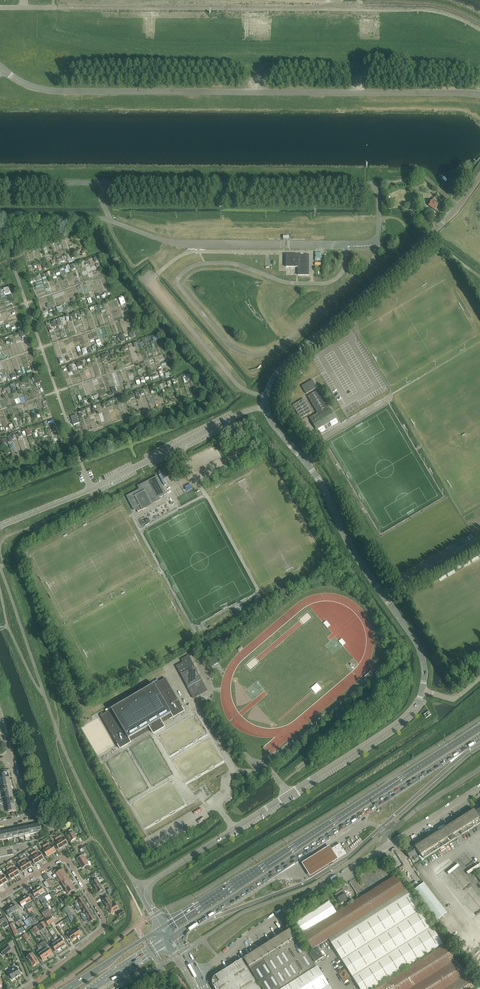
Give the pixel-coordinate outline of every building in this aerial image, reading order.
[(432,201),(434,198),(438,193),(433,189),(430,193),(430,192),(428,194),(433,198),(431,200),(432,201)] [(432,201),(429,206),(435,210),(439,205),(437,203),(439,202),(437,201),(438,201),(434,198),(432,201)] [(286,267),(298,267),(298,275),(309,275),(309,255),(286,255),(286,267)] [(312,380),(308,383),(302,387),(306,394),(317,388),(312,380)] [(310,418),(311,421),(330,410),(319,390),(308,397),(318,413),(310,418)] [(303,399),(293,406),(301,419),(311,412),(303,399)] [(330,410),(311,421),(317,430),(336,419),(330,409),(330,410)] [(76,415),(71,417),(73,425),(79,423),(76,415)] [(140,490),(127,497),(134,511),(137,509),(138,512),(138,513),(161,500),(160,500),(159,498),(166,494),(157,477),(138,487),(140,490)] [(176,667),(180,674),(194,667),(189,656),(182,660),(183,663),(176,667)] [(194,667),(180,674),(187,688),(201,680),(194,667)] [(100,716),(119,748),(120,748),(130,742),(131,742),(151,730),(154,734),(164,728),(162,724),(173,717),(184,711),(165,678),(100,716)] [(201,680),(187,688),(193,699),(200,695),(207,691),(201,680)] [(448,826),(415,847),(424,859),(479,824),(479,809),(475,812),(474,810),(448,826)] [(75,831),(73,833),(72,830),(69,832),(71,834),(67,836),(71,842),(77,838),(75,836),(77,834),(75,831)] [(60,835),(57,837),(64,847),(68,844),(64,838),(61,840),(60,838),(61,837),(60,835)] [(64,847),(57,837),(55,838),(56,841),(58,840),(59,841),(55,844),(59,850),(64,847)] [(48,843),(45,844),(52,854),(56,851),(52,846),(49,848),(48,846),(49,845),(48,843)] [(52,854),(45,844),(43,846),(44,848),(46,847),(47,849),(43,851),(47,857),(52,854)] [(340,844),(332,849),(331,850),(337,860),(338,859),(346,854),(340,844)] [(311,877),(339,860),(338,859),(337,860),(331,850),(332,849),(331,847),(303,864),(311,877)] [(413,849),(406,853),(410,859),(413,857),(415,860),(418,858),(416,855),(416,854),(413,849)] [(36,850),(33,852),(39,862),(44,859),(40,853),(37,855),(36,854),(37,852),(36,850)] [(39,862),(33,852),(30,853),(32,856),(34,855),(35,856),(31,859),(35,865),(39,862)] [(77,859),(80,864),(88,859),(87,858),(85,859),(83,856),(77,859)] [(24,858),(21,859),(27,869),(32,867),(28,861),(26,857),(24,858)] [(21,859),(18,861),(20,863),(21,865),(19,866),(23,872),(27,869),(21,859)] [(88,859),(80,864),(83,869),(89,865),(87,861),(88,860),(88,859)] [(12,865),(9,867),(15,877),(20,874),(16,868),(15,866),(13,867),(12,865)] [(9,867),(6,869),(8,871),(9,873),(7,874),(11,880),(15,877),(9,867)] [(56,874),(58,877),(56,878),(57,880),(59,879),(66,875),(63,870),(60,871),(56,874)] [(66,875),(59,879),(62,884),(69,880),(66,875)] [(295,923),(312,950),(329,939),(332,943),(331,943),(360,988),(372,988),(413,963),(412,963),(442,944),(408,889),(405,891),(396,876),(336,913),(329,901),(295,923)] [(92,883),(95,888),(100,885),(96,878),(93,880),(94,882),(92,883)] [(69,880),(62,884),(65,889),(73,885),(69,880)] [(424,883),(413,892),(436,922),(447,913),(424,883)] [(73,885),(65,889),(69,894),(76,890),(73,885)] [(100,885),(95,888),(98,894),(101,892),(102,894),(105,892),(100,885)] [(41,887),(36,890),(45,903),(46,905),(48,904),(44,898),(47,896),(45,893),(41,887)] [(45,903),(36,890),(32,893),(36,899),(39,897),(43,904),(45,903)] [(348,895),(346,896),(342,890),(335,895),(338,899),(337,899),(341,904),(349,900),(348,900),(350,898),(348,895)] [(28,895),(23,898),(31,912),(34,910),(32,908),(29,903),(32,902),(28,895)] [(103,901),(106,906),(111,903),(107,896),(104,898),(105,900),(103,901)] [(31,912),(23,898),(18,901),(22,907),(25,906),(28,910),(28,911),(29,913),(31,912)] [(75,906),(77,909),(86,903),(82,898),(77,901),(80,905),(78,906),(77,905),(75,906)] [(86,903),(77,909),(79,912),(80,910),(79,909),(81,907),(84,912),(89,909),(86,903)] [(111,903),(106,906),(109,912),(112,910),(113,913),(114,913),(113,913),(119,909),(119,910),(119,909),(115,904),(113,905),(111,903)] [(14,904),(9,907),(19,922),(21,921),(15,912),(18,910),(14,904)] [(19,922),(9,907),(5,910),(9,916),(12,914),(17,923),(19,922)] [(67,907),(64,909),(70,917),(73,915),(67,907)] [(41,912),(44,916),(46,919),(52,914),(51,912),(50,910),(48,908),(41,912)] [(82,917),(83,919),(92,914),(89,909),(84,912),(86,916),(85,917),(83,915),(82,917)] [(92,914),(83,919),(85,922),(87,921),(86,919),(88,918),(91,923),(96,920),(92,914)] [(1,924),(2,924),(5,928),(9,926),(7,921),(3,916),(1,918),(0,916),(0,923),(1,924)] [(37,927),(40,932),(46,927),(43,922),(37,927)] [(80,928),(73,932),(77,938),(82,934),(80,932),(82,931),(80,928)] [(291,929),(284,933),(309,972),(316,968),(291,929)] [(77,938),(73,932),(67,937),(68,939),(70,938),(72,941),(77,938)] [(284,933),(278,937),(302,976),(309,972),(284,933)] [(59,941),(57,942),(61,948),(66,945),(60,936),(57,938),(59,941)] [(278,937),(271,942),(295,981),(302,976),(278,937)] [(61,948),(57,942),(54,944),(53,941),(50,943),(56,952),(61,948)] [(271,942),(264,946),(288,985),(295,981),(271,942)] [(0,951),(0,952),(4,956),(11,949),(7,945),(0,951)] [(47,945),(42,949),(48,957),(52,954),(47,945)] [(447,945),(376,988),(474,988),(447,945)] [(257,950),(282,988),(288,985),(264,946),(257,950)] [(42,949),(41,948),(36,952),(43,961),(48,957),(42,949)] [(309,954),(315,963),(324,957),(318,948),(309,954)] [(244,959),(262,988),(282,988),(257,950),(244,959)] [(33,954),(27,958),(28,959),(27,960),(30,964),(31,963),(33,967),(39,963),(33,954)] [(214,986),(213,986),(215,988),(260,988),(241,960),(216,976),(216,977),(214,980),(213,983),(214,986)] [(14,970),(8,973),(12,980),(21,975),(17,968),(16,968),(14,965),(12,967),(14,970)] [(317,967),(283,988),(331,988),(317,967)]
